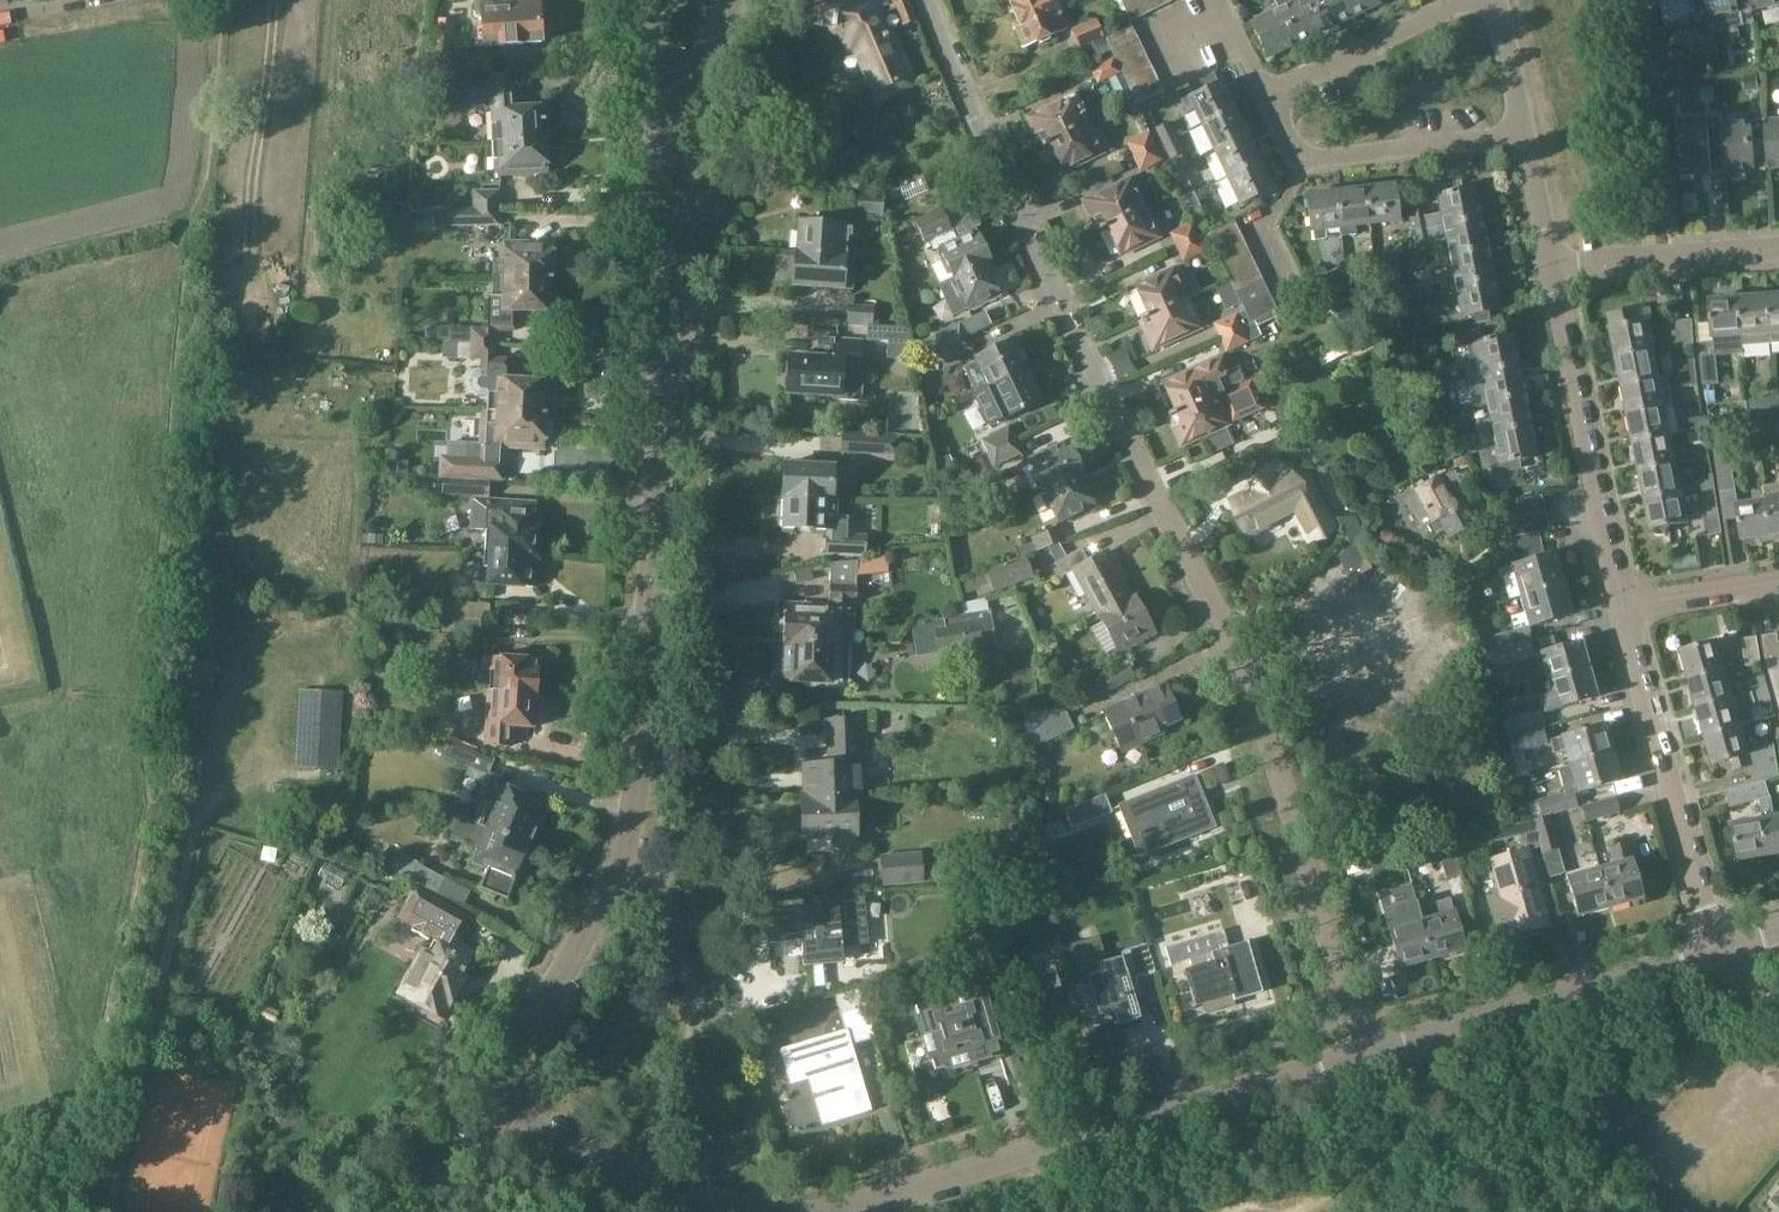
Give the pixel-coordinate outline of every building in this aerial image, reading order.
[(542,42),(539,0),(516,2),(516,5),(482,8),(483,27),(476,27),(478,47),(542,42)] [(904,27),(915,21),(906,0),(890,0),(889,3),(875,9),(873,9),(874,1),(866,0),(816,0),(813,25),(830,28),(833,35),(839,36),(847,54),(853,51),(875,102),(915,85),(890,30),(885,33),(878,17),(896,9),(904,27)] [(1009,5),(1016,22),(1012,24),(1023,49),(1037,43),(1041,44),(1049,41),(1051,37),(1067,30),(1055,1),(1057,0),(1021,0),(1009,5)] [(1128,22),(1143,15),(1136,0),(1118,0),(1128,22)] [(1143,15),(1156,9),(1152,0),(1136,0),(1143,15)] [(1156,9),(1168,3),(1167,0),(1152,0),(1156,9)] [(1322,33),(1306,0),(1304,0),(1293,6),(1290,0),(1273,0),(1279,12),(1295,46),(1322,33)] [(1341,0),(1306,0),(1322,33),(1350,19),(1341,0)] [(1350,19),(1378,6),(1375,0),(1341,0),(1350,19)] [(1667,29),(1709,20),(1705,0),(1661,0),(1667,29)] [(1709,20),(1712,33),(1744,27),(1743,25),(1754,23),(1752,12),(1754,11),(1751,0),(1705,0),(1709,20)] [(1754,11),(1778,6),(1778,0),(1751,0),(1754,11)] [(1266,59),(1295,46),(1279,12),(1250,26),(1266,59)] [(1078,48),(1104,37),(1095,19),(1070,30),(1078,48)] [(1105,40),(1112,53),(1138,40),(1130,22),(1127,24),(1129,29),(1105,40)] [(1112,53),(1118,66),(1144,53),(1138,40),(1112,53)] [(1118,66),(1124,78),(1151,66),(1144,53),(1118,66)] [(1098,85),(1121,74),(1113,58),(1090,69),(1098,85)] [(492,61),(472,62),(473,75),(492,74),(492,61)] [(1124,78),(1130,91),(1157,79),(1151,66),(1124,78)] [(1674,72),(1656,74),(1658,89),(1676,86),(1674,72)] [(483,104),(496,103),(497,123),(491,124),(492,143),(547,140),(546,121),(551,121),(550,106),(513,108),(511,79),(494,80),(494,74),(492,74),(473,75),(452,76),(453,105),(467,105),(467,99),(483,98),(483,104)] [(1743,76),(1745,93),(1759,91),(1757,75),(1743,76)] [(1157,79),(1130,91),(1137,105),(1164,93),(1157,79)] [(1196,82),(1175,92),(1185,113),(1193,109),(1201,125),(1233,110),(1220,83),(1201,92),(1196,82)] [(1660,110),(1680,107),(1678,90),(1658,92),(1660,110)] [(1043,149),(1050,145),(1049,144),(1086,126),(1072,99),(1029,120),(1043,149)] [(1246,136),(1233,110),(1201,125),(1213,151),(1246,136)] [(1681,174),(1727,171),(1724,123),(1722,123),(1722,115),(1677,118),(1681,174)] [(1771,120),(1774,168),(1778,167),(1778,119),(1771,120)] [(1724,123),(1727,171),(1774,168),(1771,120),(1724,123)] [(1168,124),(1156,129),(1163,144),(1175,138),(1168,124)] [(1063,171),(1099,153),(1086,126),(1049,144),(1050,145),(1063,171)] [(1126,144),(1133,159),(1156,147),(1149,133),(1126,144)] [(1246,136),(1213,151),(1226,177),(1258,162),(1246,136)] [(1175,138),(1163,144),(1177,171),(1186,166),(1181,154),(1183,153),(1175,138)] [(493,161),(499,161),(499,175),(549,173),(547,140),(492,143),(493,161)] [(1140,173),(1163,162),(1156,147),(1133,159),(1140,173)] [(1271,189),(1258,162),(1226,177),(1239,204),(1271,189)] [(907,183),(908,186),(900,189),(905,201),(929,191),(923,176),(907,183)] [(1187,179),(1175,184),(1182,199),(1194,194),(1187,179)] [(1106,230),(1105,227),(1142,210),(1129,182),(1085,203),(1099,233),(1106,230)] [(1424,210),(1408,214),(1412,234),(1446,227),(1481,220),(1475,188),(1462,191),(1460,182),(1436,186),(1441,213),(1425,217),(1424,210)] [(1397,222),(1394,186),(1364,189),(1368,225),(1397,222)] [(1364,189),(1336,192),(1339,228),(1341,238),(1356,236),(1355,226),(1368,225),(1364,189)] [(498,192),(473,192),(473,209),(498,209),(498,192)] [(1339,228),(1336,192),(1306,195),(1310,231),(1312,231),(1314,242),(1326,241),(1325,230),(1339,228)] [(1201,209),(1194,194),(1182,199),(1189,214),(1201,209)] [(884,197),(858,195),(856,214),(883,215),(884,197)] [(449,209),(449,227),(499,226),(498,209),(473,209),(449,209)] [(1118,255),(1155,238),(1142,210),(1105,227),(1106,230),(1118,255)] [(935,239),(953,279),(986,264),(990,262),(979,238),(975,240),(971,234),(954,242),(940,212),(916,223),(926,244),(935,239)] [(1213,217),(1194,226),(1194,227),(1199,236),(1203,246),(1211,242),(1207,234),(1219,229),(1213,217)] [(1481,220),(1446,227),(1447,236),(1452,257),(1487,250),(1481,220)] [(1207,234),(1211,242),(1215,250),(1241,237),(1234,222),(1219,229),(1207,234)] [(797,223),(795,255),(845,258),(846,241),(856,242),(858,228),(797,223)] [(1170,234),(1176,249),(1199,236),(1194,227),(1194,226),(1193,224),(1170,234)] [(908,230),(906,226),(892,232),(894,236),(908,230)] [(1206,251),(1203,246),(1199,236),(1176,249),(1183,263),(1206,252),(1206,251)] [(1215,250),(1222,265),(1247,251),(1241,237),(1215,250)] [(493,278),(554,279),(554,243),(504,243),(504,260),(493,260),(493,278)] [(1393,261),(1388,249),(1373,255),(1378,268),(1393,261)] [(1452,257),(1458,288),(1493,281),(1487,250),(1452,257)] [(1222,265),(1229,279),(1254,265),(1247,251),(1222,265)] [(1370,271),(1378,268),(1373,255),(1371,252),(1363,256),(1370,271)] [(844,276),(845,258),(795,255),(792,286),(851,291),(852,277),(844,276)] [(226,270),(227,258),(216,256),(214,268),(226,270)] [(1360,261),(1346,268),(1347,281),(1366,273),(1360,261)] [(938,286),(946,302),(961,295),(968,311),(1001,295),(986,264),(953,279),(938,286)] [(1229,279),(1236,294),(1262,282),(1254,265),(1229,279)] [(1331,273),(1306,284),(1312,297),(1347,281),(1346,268),(1331,274),(1331,273)] [(1135,290),(1147,315),(1148,318),(1185,300),(1201,293),(1193,274),(1176,281),(1172,273),(1135,290)] [(448,343),(457,344),(496,345),(496,332),(516,332),(516,311),(559,311),(559,296),(553,296),(554,279),(493,278),(492,296),(484,296),(483,329),(449,328),(448,343)] [(1464,318),(1468,317),(1478,325),(1490,322),(1488,313),(1499,311),(1493,281),(1458,288),(1464,318)] [(1236,294),(1243,309),(1269,297),(1262,282),(1236,294)] [(1390,301),(1395,312),(1412,304),(1408,294),(1390,301)] [(1243,309),(1244,312),(1250,324),(1255,322),(1276,312),(1269,297),(1243,309)] [(1739,299),(1741,335),(1742,347),(1772,344),(1769,297),(1739,299)] [(1772,344),(1778,344),(1778,297),(1769,297),(1772,344)] [(1739,299),(1710,301),(1712,337),(1741,335),(1739,299)] [(1198,328),(1185,300),(1148,318),(1147,315),(1139,319),(1154,349),(1198,328)] [(1417,315),(1412,304),(1395,312),(1399,322),(1417,315)] [(847,305),(846,326),(872,327),(873,326),(875,308),(847,305)] [(1609,315),(1611,328),(1615,346),(1650,339),(1646,321),(1641,322),(1639,309),(1609,315)] [(1214,325),(1220,339),(1256,323),(1255,322),(1250,324),(1244,312),(1237,315),(1236,315),(1214,325)] [(1389,316),(1352,334),(1341,339),(1348,354),(1396,332),(1389,316)] [(1678,349),(1694,348),(1692,320),(1676,321),(1678,349)] [(1226,353),(1248,342),(1248,343),(1262,337),(1256,323),(1220,339),(1226,353)] [(918,344),(912,347),(914,360),(914,362),(939,350),(965,337),(960,324),(932,337),(918,344)] [(887,359),(914,360),(912,347),(910,328),(873,326),(872,327),(846,326),(845,340),(888,343),(887,359)] [(1512,337),(1490,341),(1488,331),(1464,336),(1469,362),(1463,363),(1466,378),(1518,368),(1512,337)] [(939,350),(945,364),(972,352),(965,337),(939,350)] [(1650,339),(1615,346),(1621,376),(1656,369),(1650,339)] [(786,393),(862,397),(863,376),(842,375),(843,363),(859,364),(860,343),(834,341),(833,360),(788,358),(786,393)] [(962,368),(975,394),(987,388),(988,391),(1027,373),(1029,372),(1015,341),(975,359),(976,361),(962,368)] [(1716,384),(1713,343),(1698,344),(1701,385),(1716,384)] [(487,397),(486,411),(547,415),(548,396),(554,397),(555,382),(513,379),(514,365),(508,359),(495,358),(496,345),(457,344),(457,359),(470,360),(481,361),(480,371),(479,371),(471,378),(471,389),(477,396),(487,397)] [(1163,385),(1175,411),(1176,413),(1213,397),(1214,399),(1245,383),(1247,383),(1239,365),(1231,368),(1226,357),(1163,385)] [(1678,362),(1679,375),(1697,373),(1695,360),(1678,362)] [(1524,398),(1518,368),(1466,378),(1472,408),(1489,404),(1524,398)] [(1422,376),(1427,388),(1444,381),(1439,369),(1422,376)] [(1656,369),(1621,376),(1627,406),(1672,397),(1668,378),(1658,379),(1656,369)] [(974,394),(990,428),(1041,404),(1027,373),(988,391),(987,388),(975,394),(974,394)] [(1679,375),(1681,388),(1698,386),(1697,373),(1679,375)] [(1180,445),(1203,435),(1212,455),(1233,445),(1225,425),(1264,409),(1251,381),(1247,383),(1245,383),(1214,399),(1213,397),(1176,413),(1175,411),(1167,415),(1180,445)] [(1449,392),(1444,381),(1427,388),(1432,400),(1449,392)] [(1672,397),(1627,406),(1633,437),(1668,430),(1663,408),(1674,406),(1672,397)] [(1750,418),(1778,414),(1777,397),(1748,401),(1750,418)] [(1489,404),(1492,419),(1475,423),(1478,438),(1495,435),(1530,428),(1524,398),(1489,404)] [(438,478),(442,478),(490,482),(504,482),(505,447),(545,449),(547,415),(486,411),(480,411),(478,444),(458,443),(458,457),(439,456),(438,478)] [(1686,420),(1688,433),(1706,431),(1704,418),(1686,420)] [(1753,423),(1757,450),(1766,449),(1765,443),(1778,441),(1778,448),(1778,420),(1753,423)] [(1439,432),(1444,444),(1459,438),(1454,424),(1438,431),(1439,432)] [(982,448),(986,455),(987,454),(994,467),(1020,455),(1008,428),(981,441),(984,448),(982,448)] [(1536,459),(1530,428),(1495,435),(1501,466),(1536,459)] [(1668,430),(1633,437),(1639,467),(1674,460),(1669,435),(1668,430)] [(1688,433),(1690,446),(1708,444),(1706,431),(1688,433)] [(1439,432),(1428,437),(1438,460),(1449,455),(1444,444),(1439,432)] [(898,437),(843,435),(842,453),(898,455),(898,437)] [(1444,444),(1449,455),(1459,450),(1464,448),(1459,438),(1444,444)] [(1761,540),(1770,539),(1764,500),(1738,504),(1727,439),(1712,441),(1725,519),(1738,518),(1741,538),(1760,535),(1761,540)] [(986,455),(982,448),(979,441),(964,447),(971,462),(986,456),(986,455)] [(1028,461),(1043,492),(1079,475),(1082,473),(1071,449),(1065,452),(1062,446),(1028,461)] [(1466,464),(1459,450),(1449,455),(1456,469),(1466,464)] [(956,468),(950,456),(934,464),(940,475),(956,468)] [(976,478),(992,470),(985,457),(969,465),(976,478)] [(1674,460),(1639,467),(1645,497),(1680,490),(1674,460)] [(384,474),(397,475),(397,462),(385,461),(384,474)] [(784,465),(782,496),(832,499),(833,481),(841,482),(841,468),(784,465)] [(1294,509),(1310,538),(1337,524),(1310,474),(1307,476),(1308,478),(1300,482),(1292,467),(1275,476),(1273,473),(1249,486),(1251,489),(1230,500),(1249,534),(1294,509)] [(1415,496),(1407,500),(1424,529),(1427,526),(1434,537),(1445,531),(1451,540),(1477,525),(1466,506),(1472,503),(1463,487),(1458,477),(1455,471),(1441,479),(1440,477),(1412,492),(1415,496)] [(1467,471),(1458,477),(1463,487),(1473,481),(1467,471)] [(1094,507),(1079,475),(1043,492),(1057,524),(1094,507)] [(1711,475),(1697,477),(1699,489),(1713,487),(1711,475)] [(1763,486),(1764,500),(1770,539),(1778,537),(1778,484),(1763,486)] [(1651,529),(1653,528),(1654,535),(1657,536),(1660,536),(1664,535),(1666,535),(1668,533),(1670,532),(1669,525),(1686,522),(1683,508),(1702,504),(1707,536),(1721,533),(1713,487),(1699,489),(1680,494),(1680,490),(1645,497),(1651,529)] [(831,517),(832,499),(782,496),(780,528),(826,530),(825,554),(866,556),(867,536),(854,535),(855,518),(831,517)] [(1544,513),(1540,496),(1502,505),(1506,522),(1544,513)] [(469,530),(485,530),(485,531),(484,550),(539,553),(541,521),(535,520),(536,502),(470,498),(469,530)] [(1060,543),(1055,530),(1028,540),(1030,544),(1034,553),(1047,549),(1059,544),(1060,543)] [(1495,568),(1497,571),(1512,567),(1520,597),(1565,584),(1557,554),(1545,557),(1539,532),(1510,539),(1514,552),(1495,568)] [(367,545),(383,546),(383,536),(368,536),(367,545)] [(1381,563),(1366,536),(1348,546),(1334,553),(1350,582),(1372,570),(1371,568),(1381,563)] [(1018,549),(1022,558),(1034,553),(1030,544),(1018,549)] [(1074,571),(1059,544),(1047,549),(1063,577),(1074,571)] [(483,568),(489,568),(488,585),(534,588),(535,568),(538,568),(539,553),(484,550),(483,568)] [(1073,570),(1096,611),(1128,594),(1106,553),(1073,570)] [(779,633),(784,637),(783,645),(839,647),(839,646),(840,626),(844,626),(845,611),(856,611),(858,573),(880,571),(882,557),(858,561),(831,562),(829,610),(785,608),(784,619),(780,622),(779,633)] [(992,592),(993,594),(1034,578),(1026,557),(971,578),(978,598),(992,592)] [(1565,584),(1520,597),(1529,626),(1573,614),(1565,584)] [(1131,601),(1128,594),(1096,611),(1118,653),(1154,633),(1135,598),(1131,601)] [(1320,639),(1338,673),(1348,668),(1351,674),(1377,661),(1374,655),(1382,651),(1375,637),(1379,635),(1381,638),(1417,620),(1405,596),(1368,615),(1363,606),(1331,623),(1336,631),(1320,639)] [(947,604),(949,617),(963,615),(961,604),(961,602),(947,604)] [(436,619),(454,620),(481,621),(482,606),(437,603),(436,619)] [(995,645),(989,610),(963,615),(949,617),(931,620),(933,629),(934,629),(938,654),(995,645)] [(480,637),(481,621),(454,620),(453,635),(480,637)] [(1478,628),(1484,655),(1530,642),(1533,641),(1529,626),(1493,637),(1489,625),(1478,628)] [(1778,707),(1778,643),(1778,634),(1762,636),(1766,663),(1778,707)] [(1759,664),(1755,637),(1741,639),(1744,666),(1759,664)] [(1534,659),(1530,642),(1484,655),(1489,672),(1534,659)] [(1540,653),(1548,681),(1588,670),(1581,642),(1540,653)] [(1680,651),(1689,680),(1724,670),(1716,642),(1680,651)] [(779,681),(810,683),(810,689),(849,690),(851,646),(839,646),(839,647),(783,645),(783,653),(781,653),(779,681)] [(491,671),(489,691),(539,694),(541,660),(482,656),(481,671),(491,671)] [(1111,693),(1135,679),(1127,664),(1103,677),(1105,681),(1062,700),(1068,711),(1110,691),(1111,693)] [(1551,694),(1538,698),(1543,713),(1596,698),(1588,670),(1548,681),(1551,694)] [(1724,670),(1689,680),(1697,708),(1732,698),(1724,670)] [(1764,677),(1748,681),(1752,693),(1767,689),(1764,677)] [(1103,715),(1121,754),(1162,735),(1160,730),(1180,720),(1164,686),(1103,715)] [(536,728),(539,694),(489,691),(474,689),(473,705),(488,706),(487,725),(536,728)] [(1732,698),(1697,708),(1705,735),(1740,726),(1736,713),(1755,707),(1755,705),(1770,701),(1767,689),(1752,693),(1732,698)] [(339,773),(343,692),(299,690),(294,770),(339,773)] [(1502,722),(1507,738),(1542,729),(1544,728),(1540,712),(1502,722)] [(1074,730),(1066,713),(1022,713),(1028,752),(1074,730)] [(806,796),(857,794),(861,793),(858,719),(829,720),(830,763),(804,764),(806,796)] [(1563,752),(1568,767),(1611,754),(1603,726),(1550,741),(1554,754),(1563,752)] [(1749,765),(1753,777),(1778,771),(1774,743),(1747,751),(1740,726),(1705,735),(1713,764),(1729,759),(1732,769),(1749,765)] [(1542,729),(1507,738),(1511,754),(1546,744),(1542,729)] [(429,746),(445,753),(443,758),(488,777),(495,761),(492,759),(493,740),(477,739),(477,741),(450,738),(435,733),(429,746)] [(1619,781),(1611,754),(1568,767),(1572,781),(1569,782),(1572,792),(1575,792),(1575,794),(1619,781)] [(1214,827),(1194,778),(1120,807),(1134,841),(1158,831),(1164,847),(1214,827)] [(1755,785),(1759,799),(1763,819),(1761,819),(1768,855),(1778,853),(1778,816),(1775,817),(1771,797),(1770,796),(1766,782),(1755,785)] [(482,798),(473,822),(531,846),(537,829),(541,830),(549,810),(543,807),(547,797),(525,788),(523,794),(500,785),(493,802),(482,798)] [(1755,785),(1726,793),(1730,807),(1759,799),(1755,785)] [(1057,797),(1048,790),(1038,793),(1037,804),(1046,811),(1056,808),(1057,797)] [(1572,792),(1537,802),(1542,818),(1549,816),(1577,808),(1572,792)] [(859,839),(857,794),(806,796),(802,796),(803,835),(837,834),(837,840),(859,839)] [(1057,835),(1112,813),(1105,795),(1064,811),(1067,817),(1053,823),(1057,835)] [(1618,814),(1614,798),(1581,807),(1586,823),(1618,814)] [(1000,824),(1020,825),(1020,804),(1001,803),(1000,824)] [(509,899),(527,855),(531,846),(473,822),(457,816),(457,817),(450,834),(449,837),(464,843),(480,849),(474,863),(490,870),(483,888),(509,899)] [(1542,818),(1533,821),(1542,848),(1543,854),(1559,851),(1549,816),(1542,818)] [(1738,860),(1768,855),(1761,819),(1732,824),(1738,860)] [(1530,850),(1542,848),(1533,821),(1530,821),(1488,830),(1491,843),(1520,837),(1530,850)] [(1450,838),(1435,841),(1446,880),(1462,875),(1450,838)] [(1612,866),(1599,870),(1611,910),(1643,900),(1626,842),(1607,847),(1612,866)] [(1406,865),(1401,850),(1370,859),(1374,874),(1406,865)] [(1503,897),(1488,901),(1499,937),(1510,933),(1511,938),(1547,927),(1525,851),(1493,861),(1503,897)] [(932,881),(930,853),(921,854),(921,853),(879,856),(882,887),(924,884),(924,881),(932,881)] [(445,879),(417,864),(409,881),(437,896),(445,879)] [(1578,919),(1611,910),(1599,870),(1567,879),(1578,919)] [(399,916),(414,924),(411,930),(439,947),(433,957),(423,951),(399,995),(443,1020),(469,973),(465,970),(474,953),(460,945),(465,935),(460,932),(468,917),(415,888),(399,916)] [(801,942),(803,962),(843,958),(841,933),(859,931),(855,893),(807,897),(807,901),(803,901),(804,912),(768,915),(771,944),(801,942)] [(1424,923),(1433,959),(1465,950),(1456,914),(1454,914),(1450,899),(1433,903),(1437,919),(1424,923)] [(1401,967),(1433,959),(1424,923),(1423,923),(1418,904),(1386,912),(1401,967)] [(1010,940),(1026,926),(1012,911),(997,925),(1010,940)] [(1189,961),(1192,969),(1184,971),(1195,1008),(1202,1006),(1204,1011),(1262,994),(1247,943),(1220,951),(1215,934),(1165,948),(1170,967),(1189,961)] [(1156,974),(1147,945),(1121,952),(1122,957),(1103,963),(1097,941),(1055,954),(1064,988),(1069,986),(1075,1004),(1082,1002),(1090,1031),(1116,1023),(1117,1026),(1141,1020),(1133,993),(1140,991),(1137,979),(1156,974)] [(264,998),(270,1000),(276,984),(270,982),(264,998)] [(980,987),(915,1006),(935,1071),(1000,1052),(980,987)] [(264,1006),(260,1017),(274,1023),(279,1012),(264,1006)] [(839,1014),(845,1032),(780,1051),(790,1085),(809,1079),(814,1097),(810,1098),(811,1102),(818,1100),(824,1122),(853,1114),(853,1116),(868,1112),(850,1047),(873,1040),(864,1007),(839,1014)]
